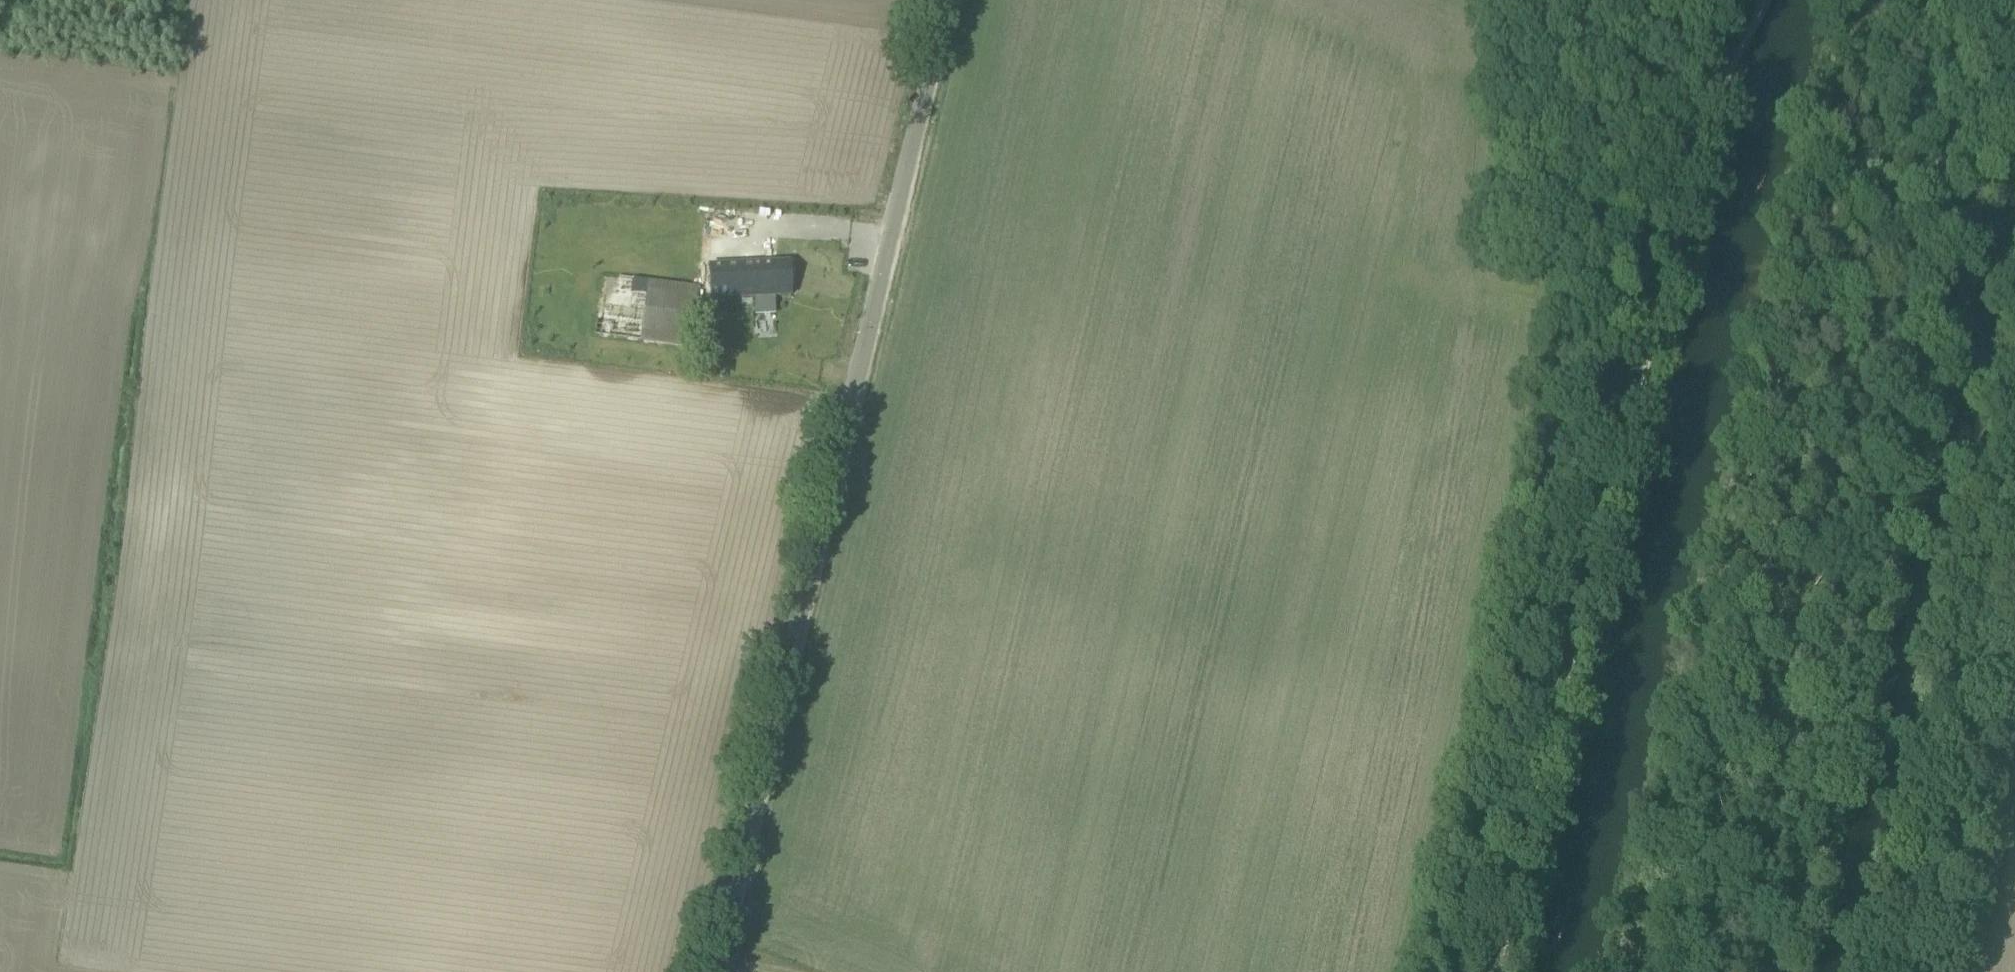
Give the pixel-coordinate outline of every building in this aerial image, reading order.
[(712,300),(790,296),(788,264),(710,268),(712,300)] [(690,349),(698,287),(603,275),(595,337),(690,349)]
